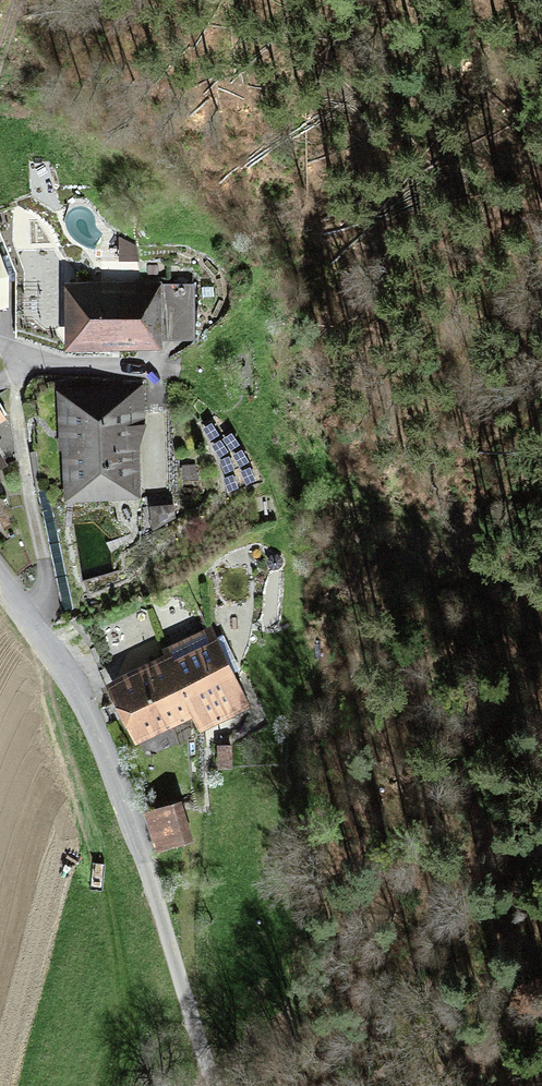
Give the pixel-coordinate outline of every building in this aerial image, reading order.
[(0,254),(0,282),(15,281),(8,254),(1,257),(0,254)] [(158,285),(68,287),(69,354),(158,353),(158,344),(193,343),(192,290),(158,291),(158,285)] [(140,390),(61,395),(68,503),(137,499),(133,434),(143,433),(140,390)] [(167,661),(110,688),(136,745),(193,719),(200,734),(248,712),(212,633),(164,655),(167,661)] [(231,750),(219,749),(219,773),(230,774),(231,750)] [(180,805),(147,814),(158,852),(190,843),(180,805)]
